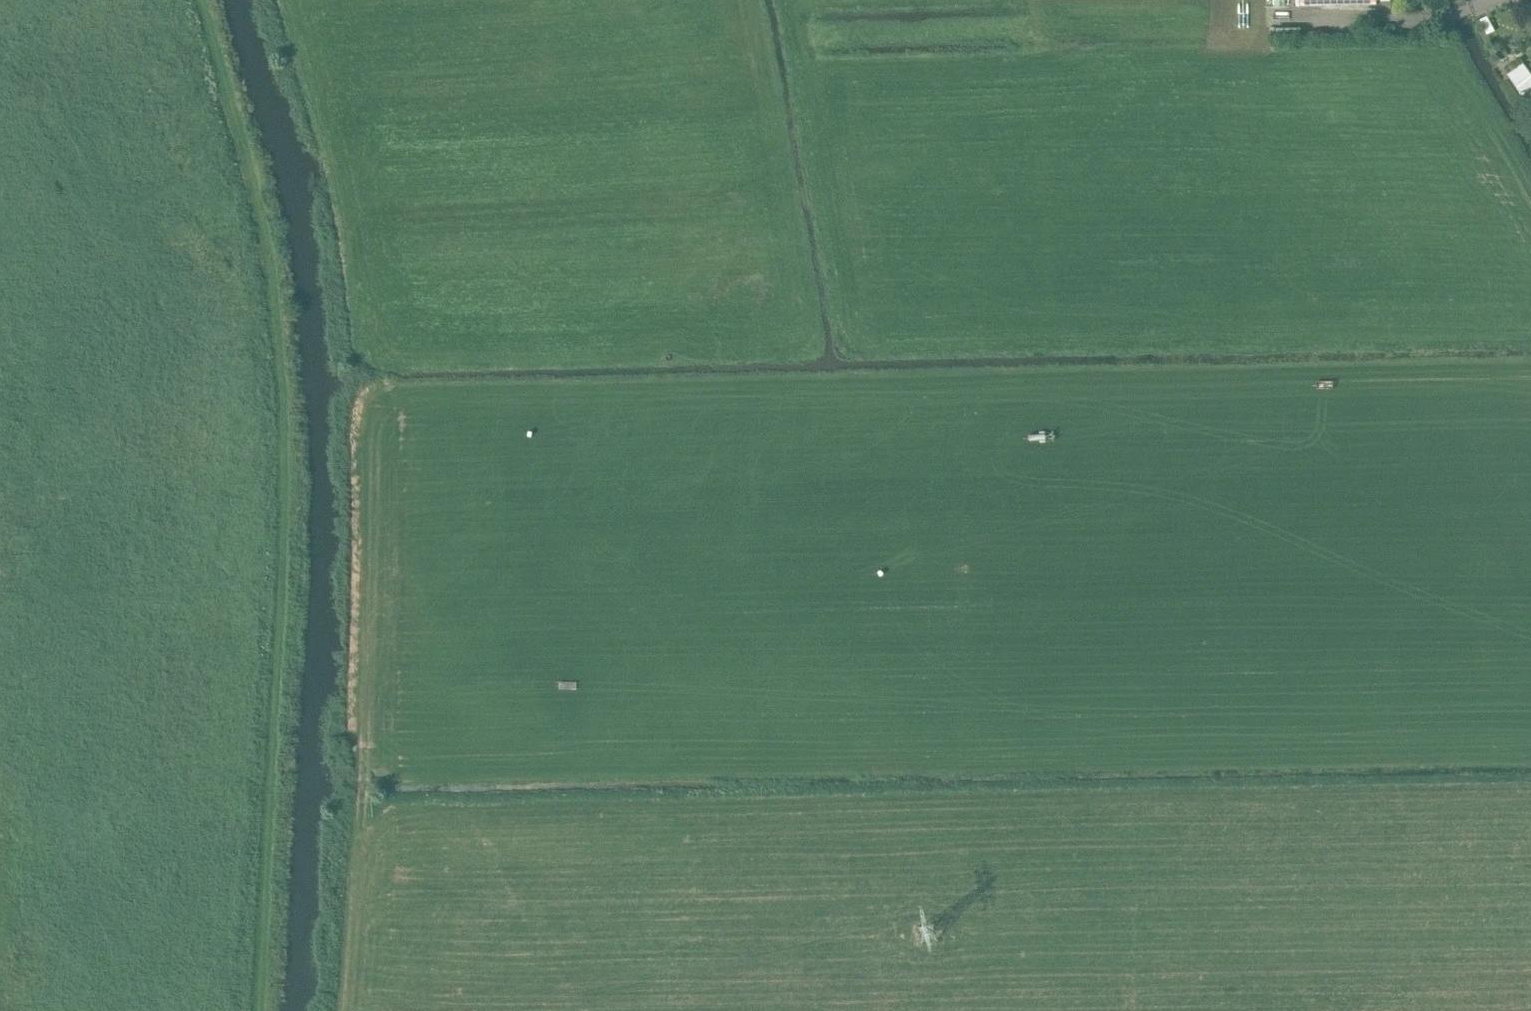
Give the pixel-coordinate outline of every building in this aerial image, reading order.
[(1487,17),(1479,20),(1486,35),(1494,31),(1487,17)] [(1508,75),(1510,78),(1524,98),(1521,100),(1520,101),(1527,111),(1528,111),(1530,108),(1530,73),(1526,67),(1523,63),(1508,75)]
